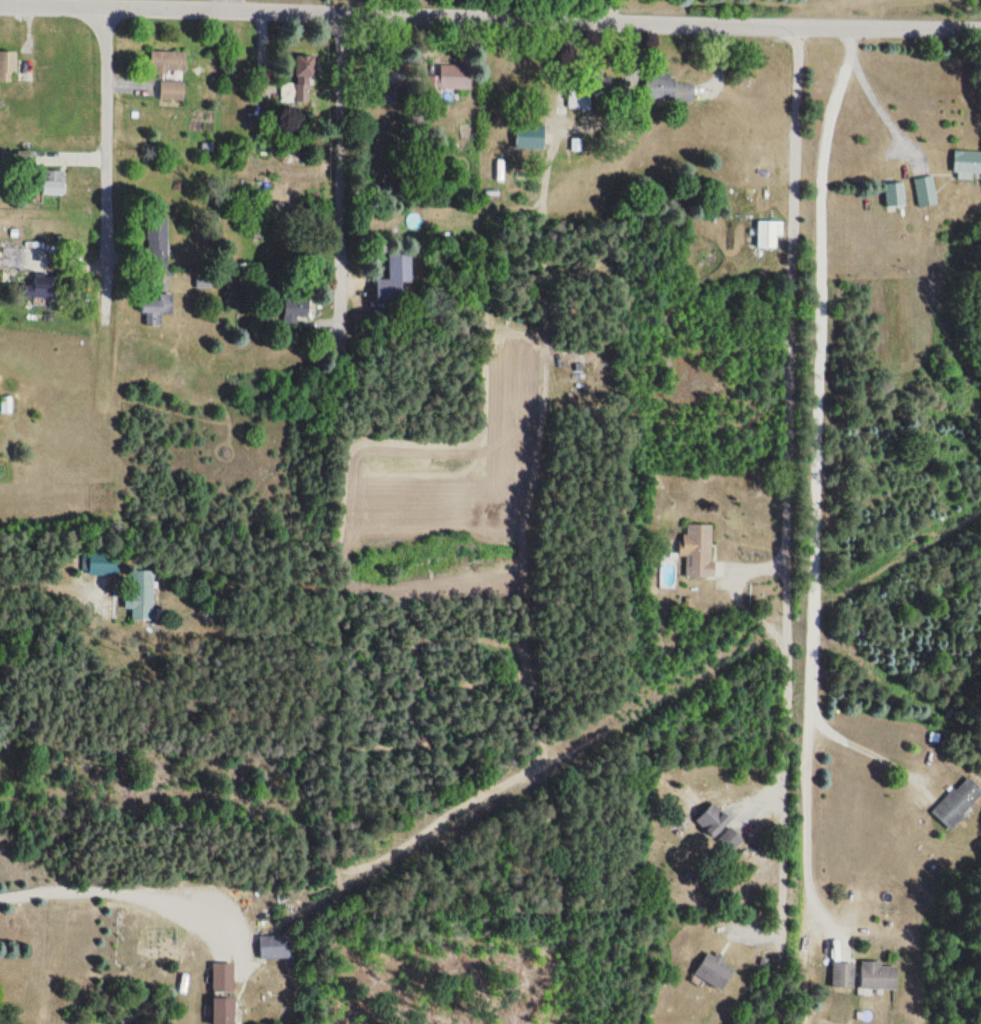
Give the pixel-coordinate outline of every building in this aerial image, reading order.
[(0,53),(0,84),(17,84),(17,53),(0,53)] [(187,53),(151,53),(151,73),(187,73),(187,53)] [(281,102),(312,103),(313,57),(295,57),(294,86),(281,86),(281,102)] [(470,66),(435,66),(435,90),(470,90),(470,66)] [(694,80),(643,79),(643,102),(694,103),(694,80)] [(160,101),(185,101),(185,83),(160,83),(160,101)] [(544,150),(544,126),(516,126),(516,150),(544,150)] [(980,176),(980,152),(955,152),(955,176),(980,176)] [(37,193),(64,193),(64,172),(48,172),(48,161),(37,161),(37,193)] [(918,207),(938,205),(935,176),(915,178),(918,207)] [(885,183),(885,206),(905,206),(905,183),(885,183)] [(146,267),(166,267),(166,212),(146,212),(146,267)] [(783,236),(783,221),(758,221),(758,248),(777,248),(777,236),(783,236)] [(3,270),(27,270),(27,247),(3,247),(3,270)] [(388,252),(389,278),(376,278),(377,301),(404,301),(403,282),(412,282),(412,252),(388,252)] [(58,274),(34,275),(35,298),(59,297),(58,274)] [(173,313),(173,295),(143,295),(143,324),(160,324),(160,313),(173,313)] [(714,525),(683,525),(683,557),(686,557),(686,577),(714,577),(714,525)] [(119,555),(90,555),(90,576),(119,576),(119,555)] [(155,571),(129,571),(129,609),(133,609),(133,621),(155,621),(155,571)] [(949,829),(980,798),(980,790),(967,776),(932,812),(949,829)] [(742,841),(728,824),(731,821),(715,803),(696,819),(727,855),(742,841)] [(259,936),(259,958),(288,958),(288,936),(259,936)] [(721,991),(736,969),(710,951),(695,973),(721,991)] [(854,962),(833,962),(833,987),(854,987),(854,962)] [(862,963),(862,988),(898,988),(898,963),(862,963)] [(234,993),(234,964),(213,964),(213,993),(234,993)] [(235,997),(213,997),(213,1023),(235,1023),(235,997)]
